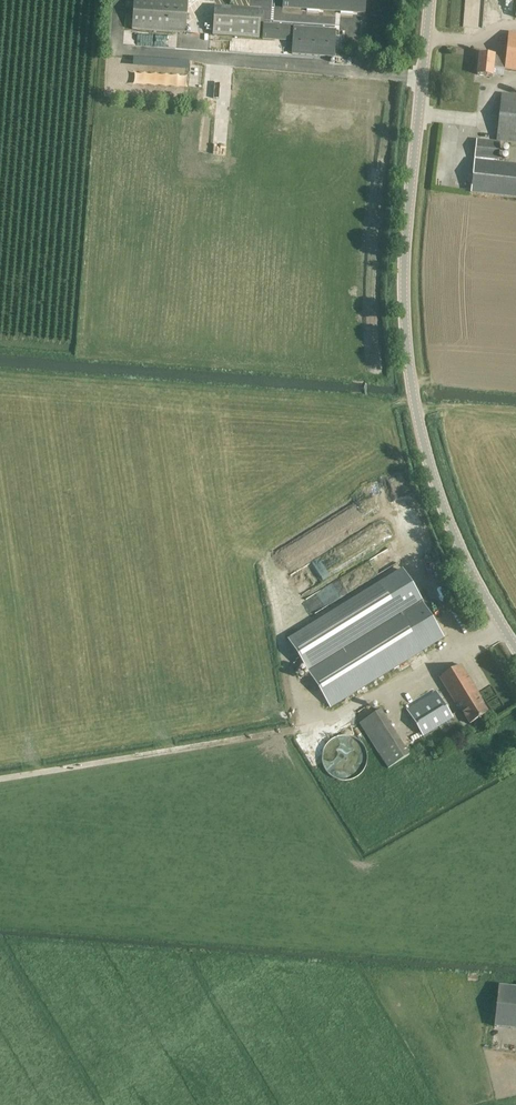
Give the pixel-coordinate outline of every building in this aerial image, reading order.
[(186,1),(170,0),(133,0),(131,31),(184,34),(186,1)] [(366,0),(283,0),(282,8),(365,14),(366,0)] [(464,27),(484,28),(485,0),(465,0),(464,27)] [(208,15),(207,28),(212,29),(212,36),(258,39),(259,11),(214,8),(213,15),(208,15)] [(262,25),(261,39),(287,41),(288,27),(262,25)] [(334,30),(292,27),(291,54),(332,57),(334,30)] [(494,67),(505,69),(504,70),(515,71),(515,33),(508,32),(506,57),(479,54),(477,74),(493,76),(494,67)] [(502,93),(496,141),(515,143),(515,94),(502,93)] [(497,163),(500,142),(476,139),(470,191),(515,197),(515,165),(497,163)] [(330,706),(444,637),(402,570),(289,641),(330,706)] [(439,678),(459,710),(460,709),(469,724),(488,713),(479,698),(481,697),(461,664),(439,678)] [(439,696),(409,714),(423,736),(453,719),(439,696)] [(361,721),(386,769),(409,757),(384,710),(361,721)] [(340,735),(338,736),(334,737),(331,740),(327,743),(325,746),(323,750),(322,754),(322,759),(322,764),(324,767),(326,771),(329,774),(333,777),(338,779),(343,780),(348,780),(353,778),(357,776),(361,772),(364,769),(366,765),(367,760),(367,757),(366,753),(365,749),(363,745),(361,742),(358,739),(354,737),(350,736),(347,735),(343,735),(340,735)] [(497,994),(488,993),(485,1025),(494,1026),(515,1029),(515,986),(498,985),(497,994)]
